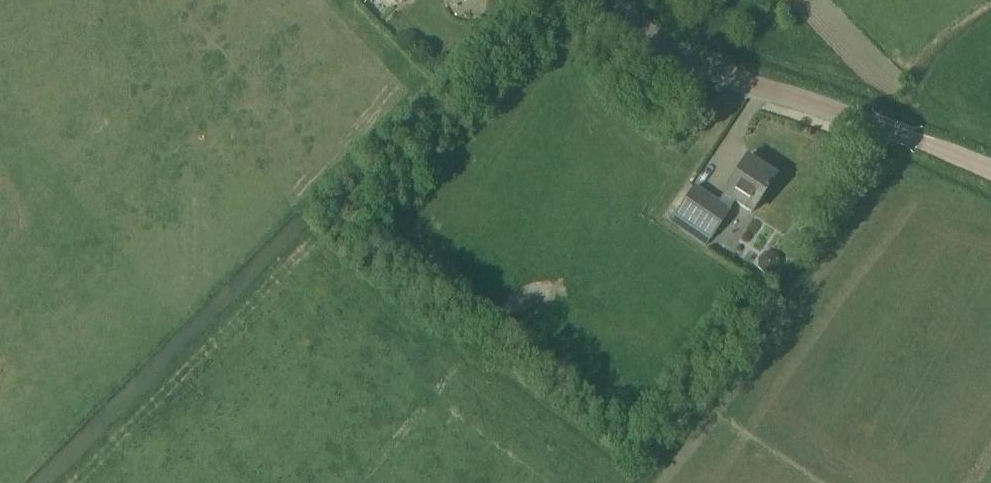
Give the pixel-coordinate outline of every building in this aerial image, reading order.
[(748,158),(718,202),(696,187),(677,215),(711,238),(736,201),(753,212),(776,177),(748,158)]
